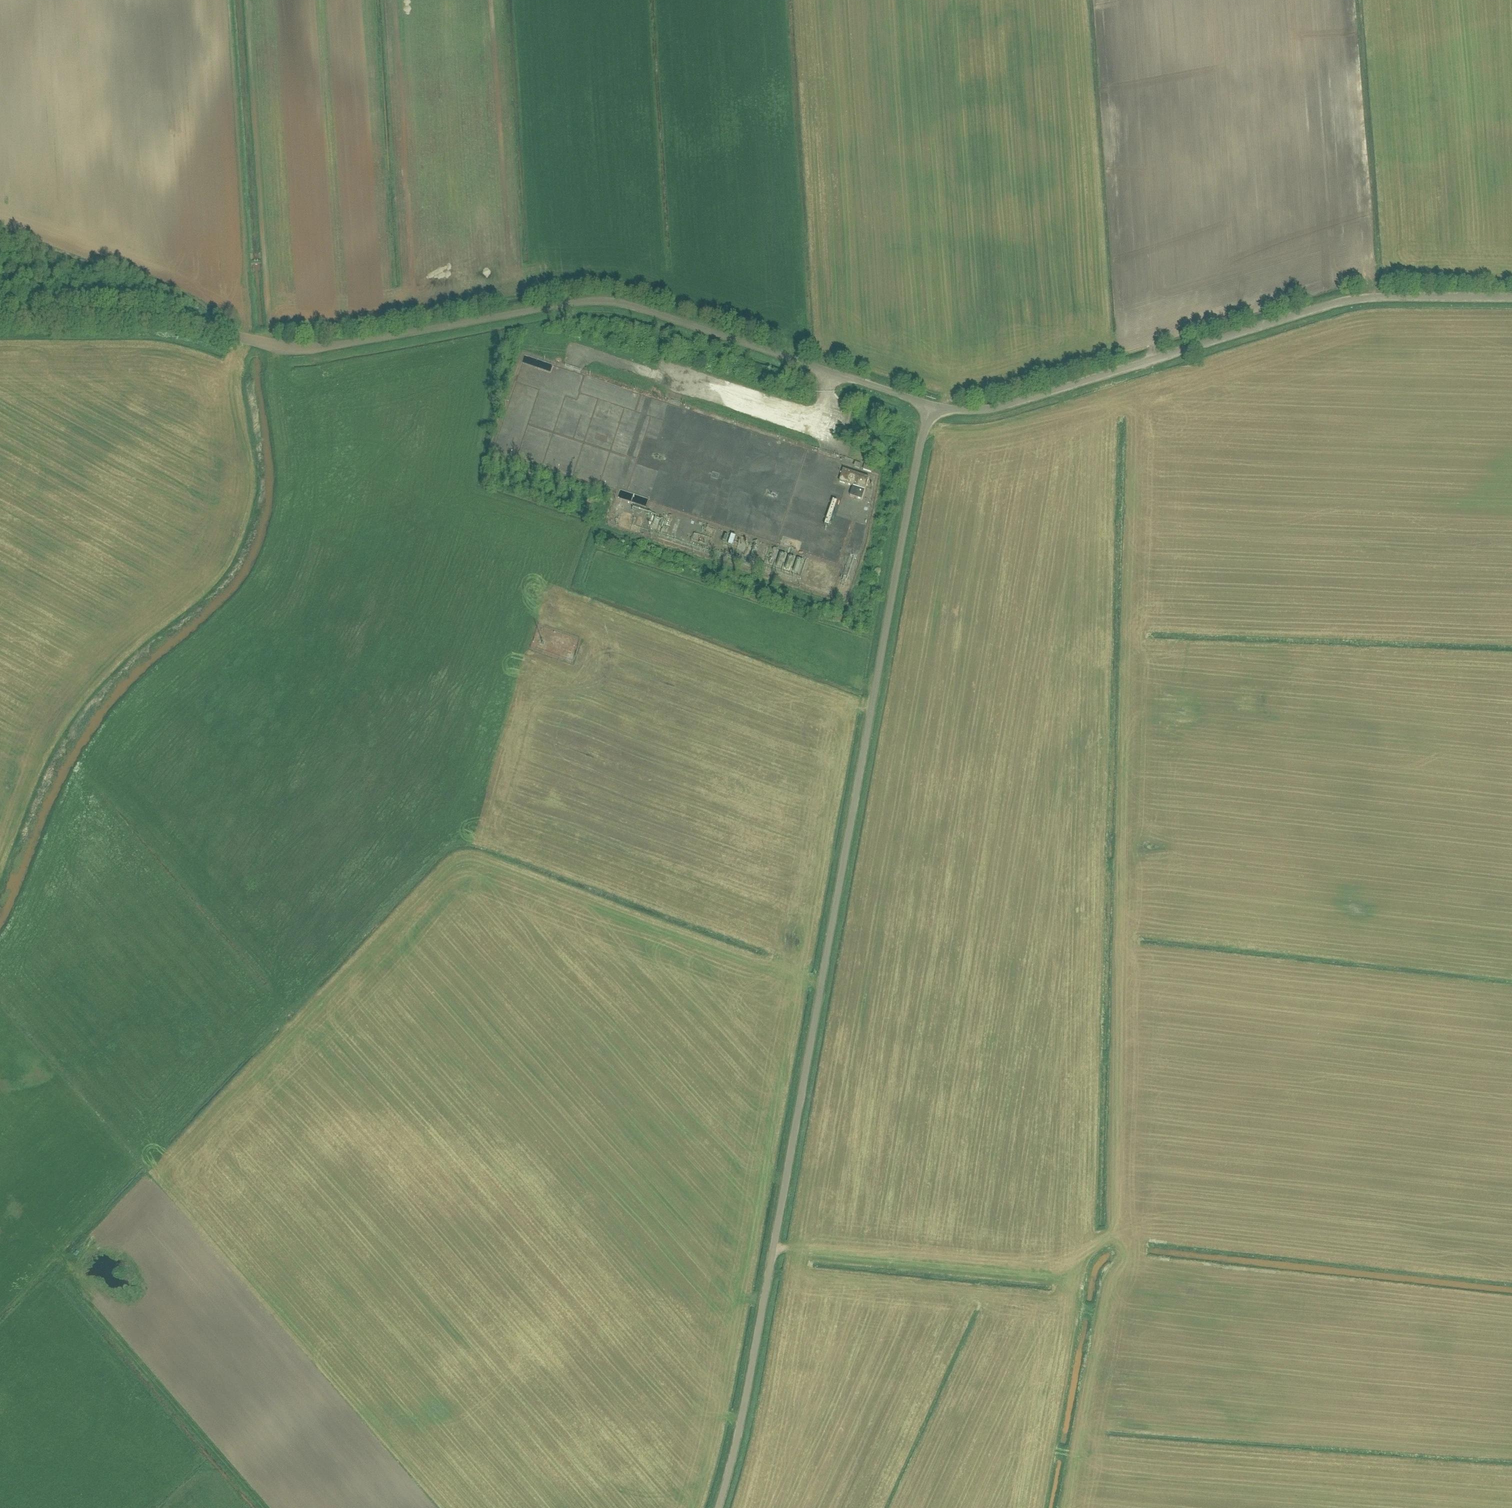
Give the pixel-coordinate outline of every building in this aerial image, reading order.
[(600,434),(597,439),(606,444),(609,439),(600,434)] [(870,479),(843,470),(839,483),(854,487),(851,496),(863,500),(870,479)]
